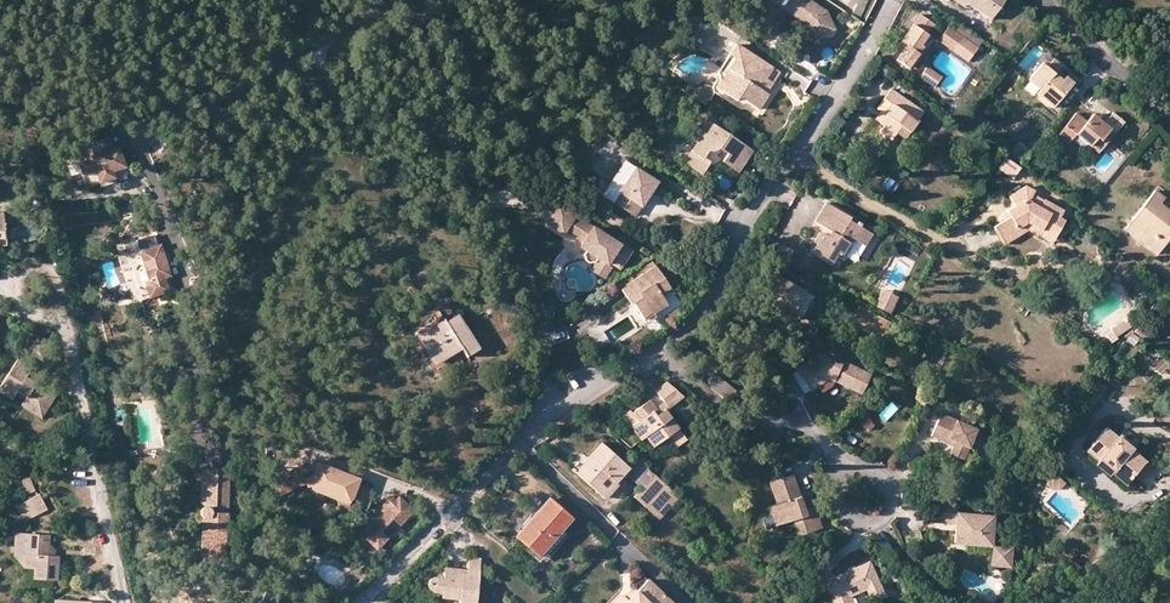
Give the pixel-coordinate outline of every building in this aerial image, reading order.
[(810,0),(788,0),(783,7),(799,17),(803,16),(806,19),(804,21),(807,24),(809,25),(815,38),(835,29),(826,12),(810,0)] [(965,2),(990,19),(1003,0),(963,0),(965,2)] [(857,4),(851,15),(858,20),(865,9),(857,4)] [(921,44),(928,34),(934,25),(919,14),(901,41),(902,42),(892,56),(908,68),(923,46),(921,44)] [(812,40),(815,38),(809,25),(807,24),(804,27),(812,40)] [(949,26),(938,41),(967,61),(977,46),(949,26)] [(933,39),(928,34),(921,44),(923,46),(908,68),(911,70),(933,39)] [(760,89),(765,79),(772,68),(736,45),(724,63),(729,67),(724,75),(729,79),(723,91),(736,99),(739,96),(758,109),(768,95),(766,93),(760,89)] [(1060,65),(1053,59),(1047,66),(1042,63),(1028,80),(1040,89),(1036,95),(1052,107),(1073,82),(1066,76),(1064,79),(1054,73),(1060,65)] [(729,67),(724,63),(718,72),(720,81),(714,92),(733,104),(736,99),(723,91),(729,79),(724,75),(729,67)] [(1008,64),(1002,71),(1008,76),(1014,69),(1008,64)] [(927,66),(920,77),(934,87),(941,76),(927,66)] [(772,83),(765,79),(760,89),(766,93),(772,83)] [(906,139),(924,111),(891,88),(877,108),(880,111),(889,117),(884,126),(880,132),(891,140),(896,133),(906,139)] [(889,117),(880,111),(875,120),(884,126),(889,117)] [(1124,120),(1113,111),(1104,122),(1092,114),(1087,122),(1075,114),(1056,139),(1067,147),(1076,135),(1098,154),(1124,120)] [(698,130),(692,139),(695,141),(683,160),(700,172),(708,161),(702,157),(707,148),(712,149),(716,147),(725,153),(721,160),(736,171),(750,149),(711,124),(704,133),(698,130)] [(113,173),(126,169),(120,149),(116,150),(111,137),(91,144),(94,155),(78,160),(85,183),(98,178),(99,182),(114,177),(113,173)] [(1018,166),(1004,156),(997,167),(1003,171),(1011,177),(1018,166)] [(621,159),(606,182),(617,188),(631,166),(621,159)] [(53,165),(45,174),(49,178),(57,169),(53,165)] [(606,182),(600,192),(631,212),(653,179),(631,166),(617,188),(606,182)] [(598,176),(590,189),(596,193),(604,180),(598,176)] [(99,182),(101,186),(116,181),(114,177),(99,182)] [(993,227),(1001,240),(1003,243),(1028,230),(1035,225),(1041,229),(1047,219),(1060,228),(1065,220),(1059,216),(1063,209),(1044,198),(1044,199),(1039,205),(1029,200),(1033,194),(1033,190),(1025,185),(1008,195),(1013,204),(1006,210),(1008,216),(993,227)] [(1165,242),(1169,236),(1169,211),(1160,203),(1163,197),(1154,190),(1131,220),(1139,227),(1138,229),(1151,240),(1155,236),(1165,242)] [(1044,199),(1033,194),(1029,200),(1039,205),(1044,199)] [(826,202),(813,221),(829,231),(826,236),(818,232),(812,241),(815,244),(812,250),(830,262),(835,253),(840,254),(850,238),(863,246),(871,234),(849,219),(850,217),(826,202)] [(581,246),(588,250),(597,256),(601,258),(608,262),(610,260),(620,267),(631,250),(559,204),(547,221),(563,232),(565,228),(569,225),(586,236),(583,240),(581,246)] [(603,210),(598,218),(613,228),(618,220),(603,210)] [(1035,225),(1028,230),(1051,242),(1060,228),(1047,219),(1041,229),(1035,225)] [(1156,253),(1165,242),(1155,236),(1151,240),(1138,229),(1139,227),(1131,220),(1124,229),(1156,253)] [(565,228),(583,240),(586,236),(569,225),(565,228)] [(144,282),(148,296),(174,288),(157,233),(136,239),(140,250),(138,251),(147,281),(144,282)] [(774,241),(768,255),(786,263),(792,249),(774,241)] [(90,261),(99,254),(94,249),(86,257),(90,261)] [(137,249),(128,252),(132,267),(142,263),(137,249)] [(597,256),(588,250),(586,254),(595,260),(597,256)] [(129,255),(119,256),(124,285),(133,283),(129,255)] [(607,276),(614,266),(608,262),(601,258),(594,268),(607,276)] [(620,286),(623,291),(657,268),(654,263),(620,286)] [(661,296),(671,289),(657,268),(623,291),(628,299),(632,297),(635,302),(633,303),(644,319),(652,314),(653,316),(668,306),(663,298),(661,296)] [(794,312),(806,291),(774,273),(761,295),(794,312)] [(136,284),(126,288),(130,299),(141,296),(136,284)] [(882,288),(880,292),(894,299),(896,295),(882,288)] [(673,291),(671,289),(661,296),(663,298),(673,291)] [(813,295),(806,291),(794,312),(802,316),(813,295)] [(894,299),(880,292),(875,303),(889,310),(894,299)] [(883,318),(867,311),(861,322),(877,329),(883,318)] [(93,324),(103,322),(101,313),(91,315),(93,324)] [(445,319),(416,337),(434,365),(462,348),(466,355),(479,347),(458,313),(446,321),(445,319)] [(1112,330),(1114,334),(1130,324),(1126,317),(1110,328),(1112,330)] [(1140,323),(1133,329),(1144,342),(1151,336),(1140,323)] [(1115,338),(1114,334),(1112,330),(1106,334),(1110,342),(1115,338)] [(49,346),(37,338),(29,351),(41,359),(49,346)] [(1155,356),(1141,364),(1152,383),(1166,375),(1155,356)] [(815,358),(804,365),(807,369),(799,375),(810,390),(817,386),(822,392),(832,385),(835,380),(862,393),(870,376),(843,363),(842,366),(822,357),(817,360),(815,358)] [(35,412),(39,406),(43,408),(52,395),(24,376),(30,367),(17,358),(0,384),(0,390),(11,397),(15,391),(24,396),(20,403),(35,412)] [(807,369),(804,365),(796,371),(799,375),(807,369)] [(717,374),(709,383),(725,402),(735,392),(717,374)] [(662,401),(656,407),(659,411),(665,408),(666,410),(683,396),(665,381),(655,389),(662,401)] [(670,442),(675,447),(686,439),(666,410),(665,408),(659,411),(656,407),(650,400),(631,413),(637,420),(629,426),(639,439),(644,436),(652,446),(663,439),(667,444),(670,442)] [(39,406),(35,412),(39,415),(43,408),(39,406)] [(858,419),(866,427),(872,421),(865,414),(858,419)] [(955,439),(952,445),(949,453),(962,458),(975,427),(940,414),(931,435),(947,442),(949,436),(955,439)] [(1106,427),(1085,451),(1095,460),(1099,458),(1113,470),(1111,473),(1124,484),(1145,460),(1131,448),(1132,447),(1119,436),(1118,437),(1106,427)] [(1121,433),(1119,436),(1132,447),(1134,445),(1121,433)] [(947,442),(952,445),(955,439),(949,436),(947,442)] [(634,495),(650,510),(670,488),(647,467),(635,457),(628,465),(600,441),(587,455),(587,456),(591,460),(579,475),(600,494),(614,479),(616,481),(624,472),(626,473),(641,486),(634,495)] [(1095,460),(1085,451),(1083,454),(1123,489),(1135,477),(1141,481),(1153,467),(1145,460),(1124,484),(1111,473),(1113,470),(1099,458),(1095,460)] [(591,460),(587,456),(574,471),(579,475),(591,460)] [(349,502),(352,494),(356,482),(359,475),(314,458),(273,477),(280,494),(306,479),(309,483),(316,479),(329,483),(327,492),(337,497),(349,502)] [(228,523),(229,523),(229,513),(227,513),(229,489),(217,488),(217,469),(201,469),(200,516),(204,518),(205,529),(202,530),(202,555),(226,555),(227,531),(228,530),(228,523)] [(618,483),(626,473),(624,472),(616,481),(618,483)] [(803,508),(799,495),(795,496),(793,490),(796,486),(791,474),(769,481),(776,502),(773,503),(779,522),(791,518),(804,515),(809,529),(819,526),(813,506),(803,508)] [(1059,475),(1051,475),(1045,484),(1051,489),(1059,489),(1066,482),(1059,475)] [(25,494),(35,491),(30,476),(20,479),(25,494)] [(605,498),(618,483),(616,481),(614,479),(600,494),(605,498)] [(356,482),(352,494),(357,496),(361,485),(356,482)] [(39,494),(16,506),(25,522),(47,509),(39,494)] [(394,500),(368,528),(363,535),(377,548),(413,509),(398,496),(394,500)] [(364,523),(368,528),(394,500),(390,496),(364,523)] [(548,497),(516,536),(524,543),(538,554),(560,529),(571,517),(548,497)] [(956,502),(931,500),(929,519),(953,522),(953,541),(988,542),(990,515),(956,513),(956,502)] [(779,522),(773,503),(768,506),(774,523),(779,522)] [(796,533),(809,529),(804,515),(791,518),(796,533)] [(567,535),(560,529),(538,554),(546,560),(567,535)] [(51,545),(39,533),(17,532),(15,553),(26,554),(26,565),(36,567),(36,577),(58,579),(59,557),(56,557),(50,557),(51,545)] [(51,535),(39,533),(51,545),(51,535)] [(1012,547),(993,545),(992,564),(1010,565),(1012,547)] [(806,574),(815,583),(819,579),(826,586),(833,602),(851,602),(849,595),(865,590),(870,602),(883,596),(869,561),(842,572),(844,576),(839,578),(835,575),(829,569),(834,564),(825,555),(806,574)] [(435,592),(442,593),(441,597),(441,602),(475,602),(480,558),(468,556),(467,568),(445,566),(444,576),(434,576),(429,578),(428,583),(431,590),(435,592)] [(259,574),(247,567),(243,574),(254,581),(259,574)] [(622,593),(613,602),(674,602),(647,579),(638,589),(627,598),(622,593)] [(631,584),(622,593),(627,598),(638,589),(631,584)] [(275,600),(276,592),(264,590),(262,597),(275,600)]
